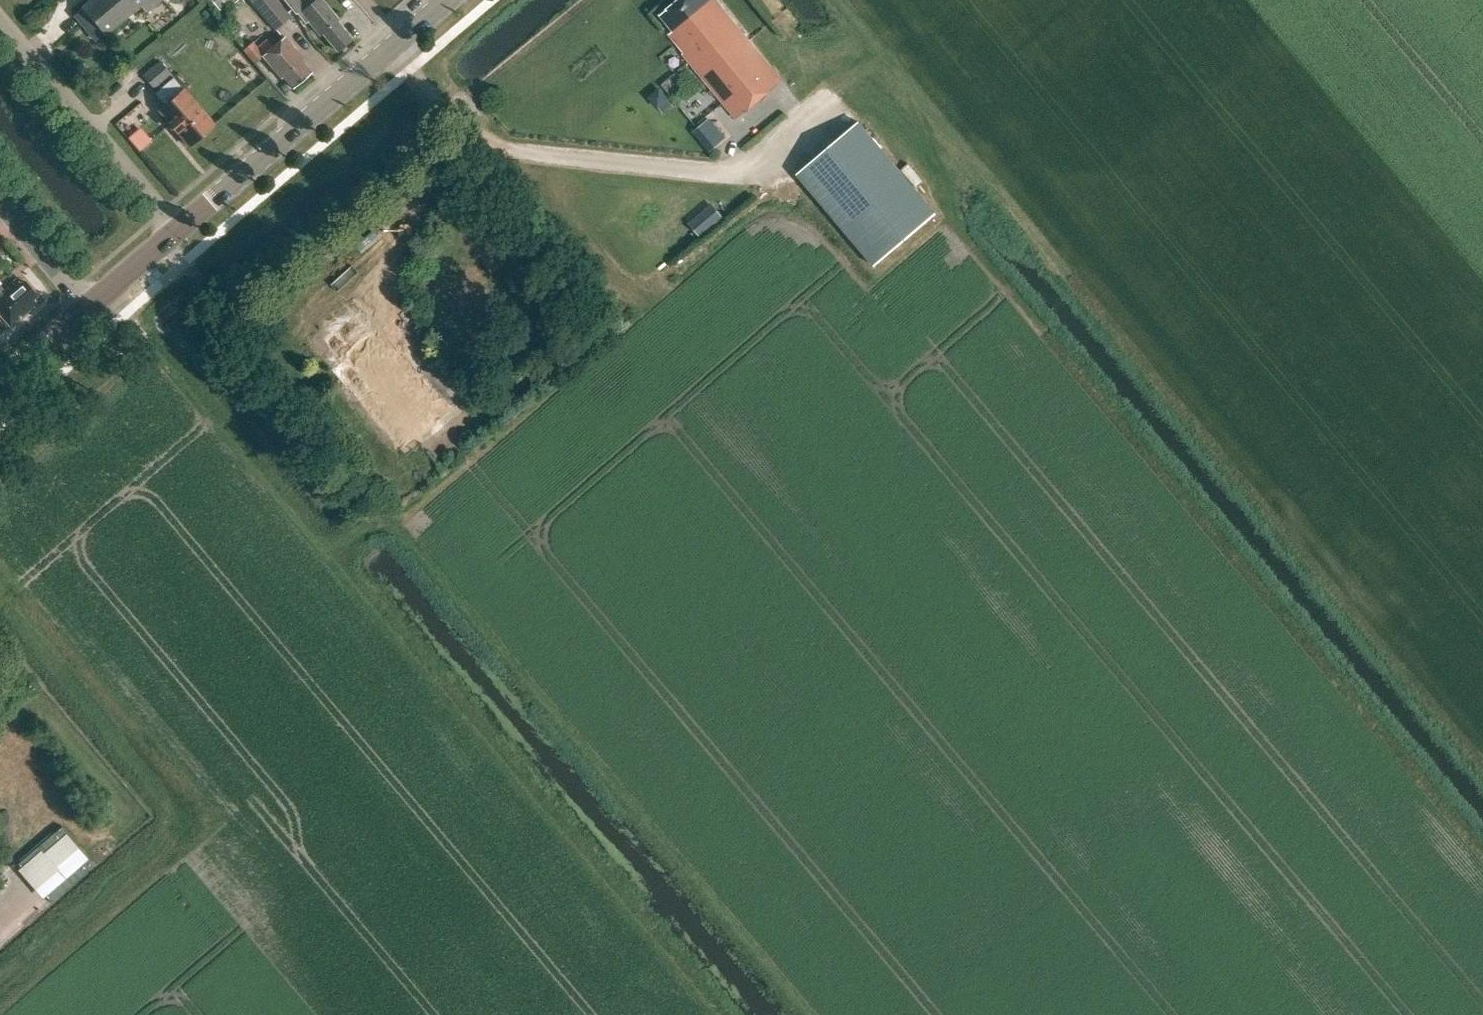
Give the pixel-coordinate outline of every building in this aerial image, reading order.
[(105,33),(140,4),(146,11),(159,0),(91,0),(83,7),(90,15),(87,18),(95,28),(98,25),(105,33)] [(217,9),(229,0),(209,0),(217,9)] [(289,18),(273,0),(246,0),(244,1),(272,33),(289,18)] [(294,14),(296,12),(305,23),(308,21),(320,35),(323,34),(336,50),(351,38),(336,20),(337,19),(321,0),(316,0),(310,5),(308,2),(309,1),(308,0),(281,0),(294,14)] [(737,119),(783,81),(716,0),(679,0),(662,15),(679,35),(675,38),(685,51),(683,53),(737,119)] [(281,78),(282,77),(292,88),(310,72),(300,60),(302,58),(284,36),(261,55),(281,78)] [(238,49),(249,63),(260,54),(248,41),(238,49)] [(160,61),(143,75),(154,88),(171,74),(160,61)] [(160,110),(189,144),(214,123),(185,89),(184,90),(173,77),(154,93),(165,106),(160,110)] [(711,118),(700,127),(715,146),(726,138),(711,118)] [(797,174),(875,266),(936,214),(858,122),(797,174)] [(124,136),(135,150),(147,141),(136,127),(124,136)] [(711,202),(687,222),(699,236),(723,217),(711,202)] [(24,281),(20,284),(16,280),(3,290),(0,287),(0,315),(10,326),(36,304),(32,300),(36,296),(24,281)] [(331,363),(325,368),(390,448),(442,406),(377,325),(363,336),(348,316),(314,343),(331,363)] [(11,868),(35,896),(81,856),(58,828),(11,868)] [(39,905),(31,896),(0,925),(0,938),(2,940),(39,905)]
